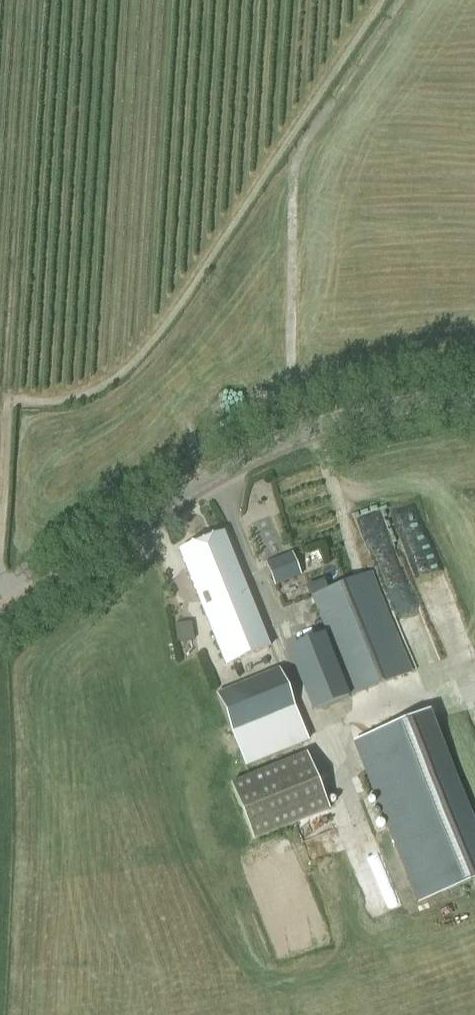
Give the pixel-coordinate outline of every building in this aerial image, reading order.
[(365,538),(388,531),(380,506),(357,513),(365,538)] [(225,664),(270,646),(223,532),(179,551),(225,664)] [(291,552),(266,563),(275,585),(301,575),(291,552)] [(352,696),(411,672),(371,572),(311,596),(352,696)] [(192,622),(174,625),(177,643),(195,640),(192,622)] [(348,697),(323,633),(291,646),(316,710),(348,697)] [(246,765),(307,740),(294,708),(279,669),(216,694),(232,732),(246,765)] [(419,901),(474,879),(474,832),(427,712),(355,741),(419,901)] [(253,841),(330,810),(307,752),(230,784),(253,841)] [(375,834),(348,845),(375,913),(402,902),(375,834)]
